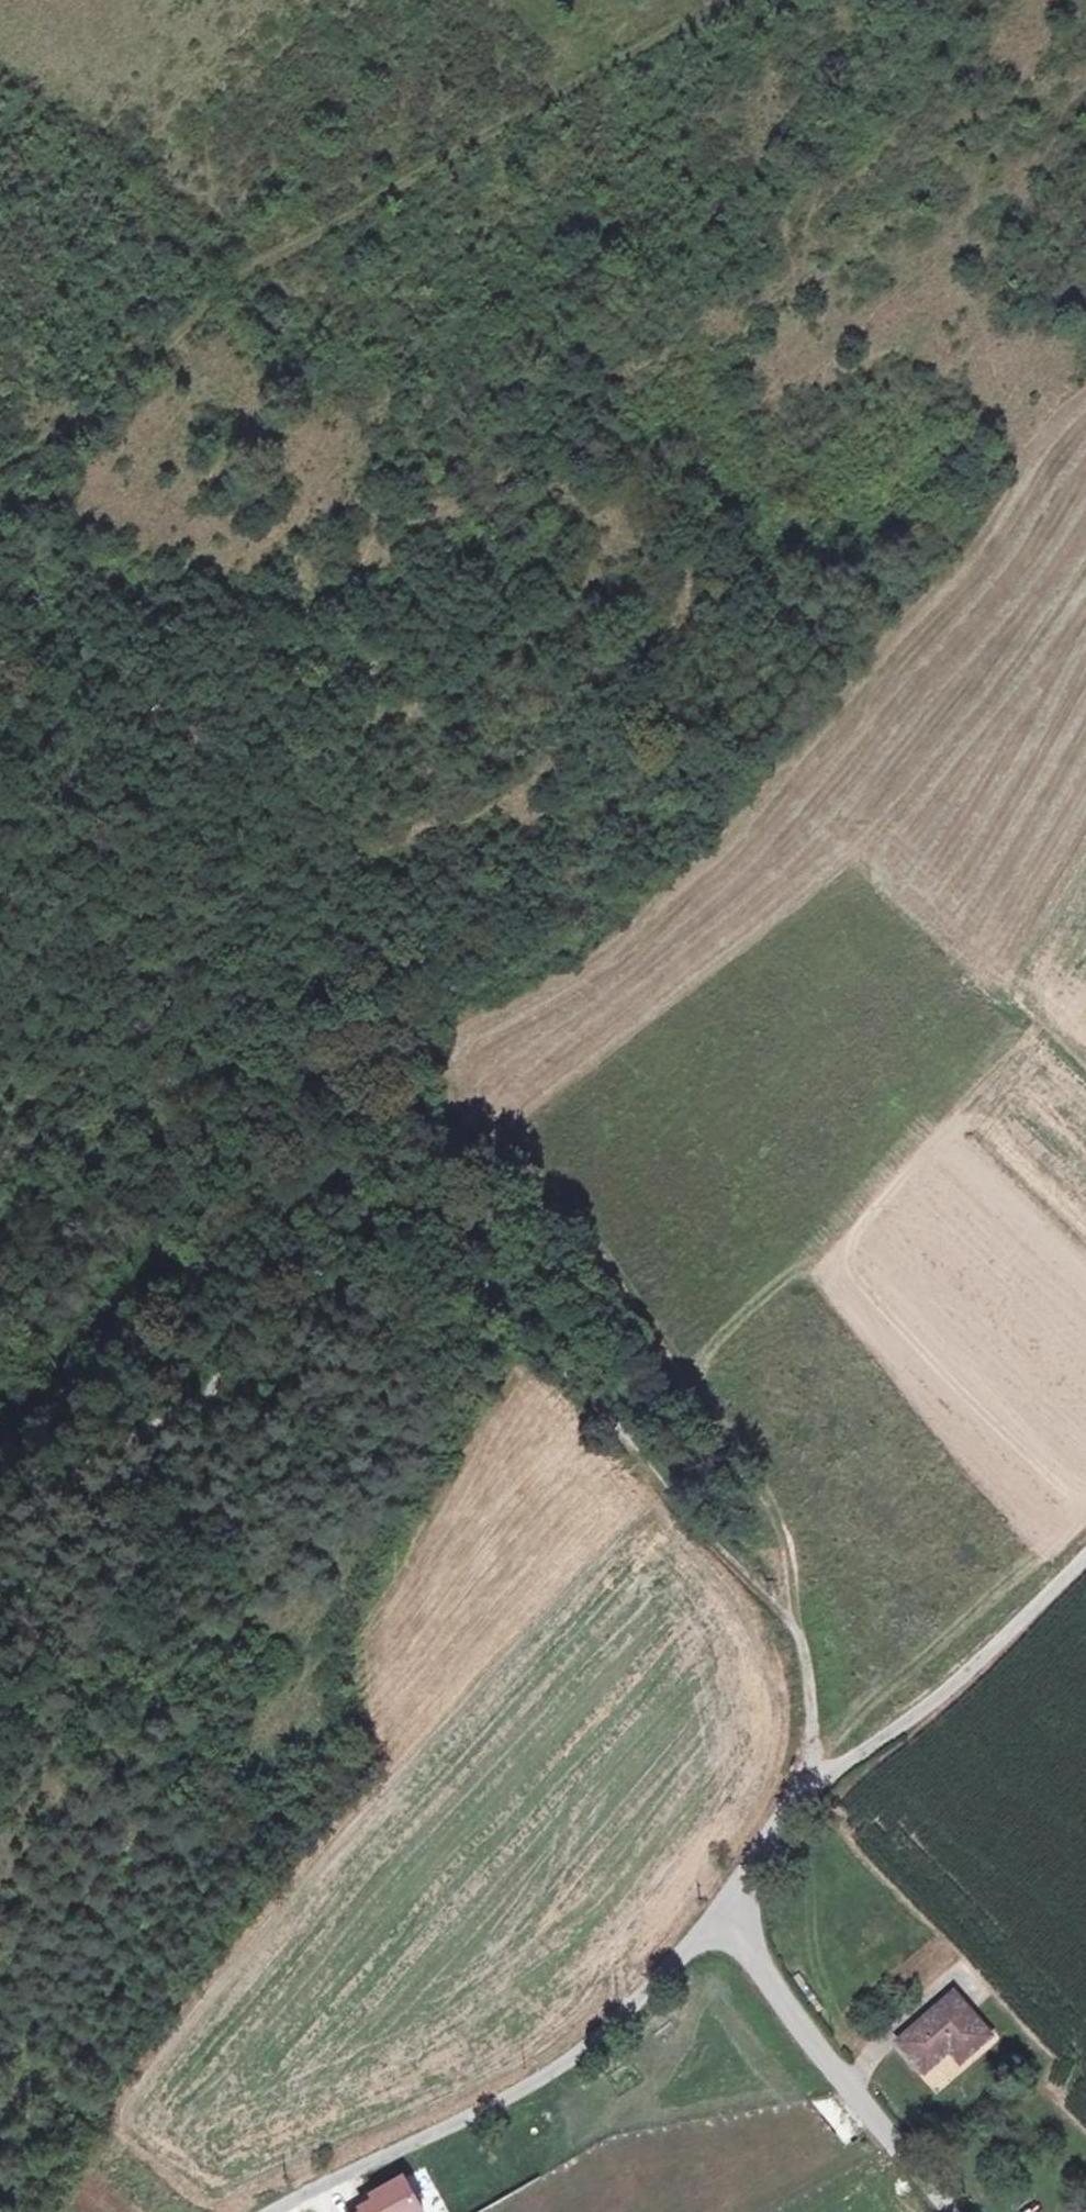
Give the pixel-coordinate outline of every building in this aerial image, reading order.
[(999,2032),(963,1989),(909,2034),(935,2065),(951,2052),(963,2063),(999,2032)] [(407,2181),(377,2197),(380,2203),(366,2211),(425,2211),(407,2181)]
